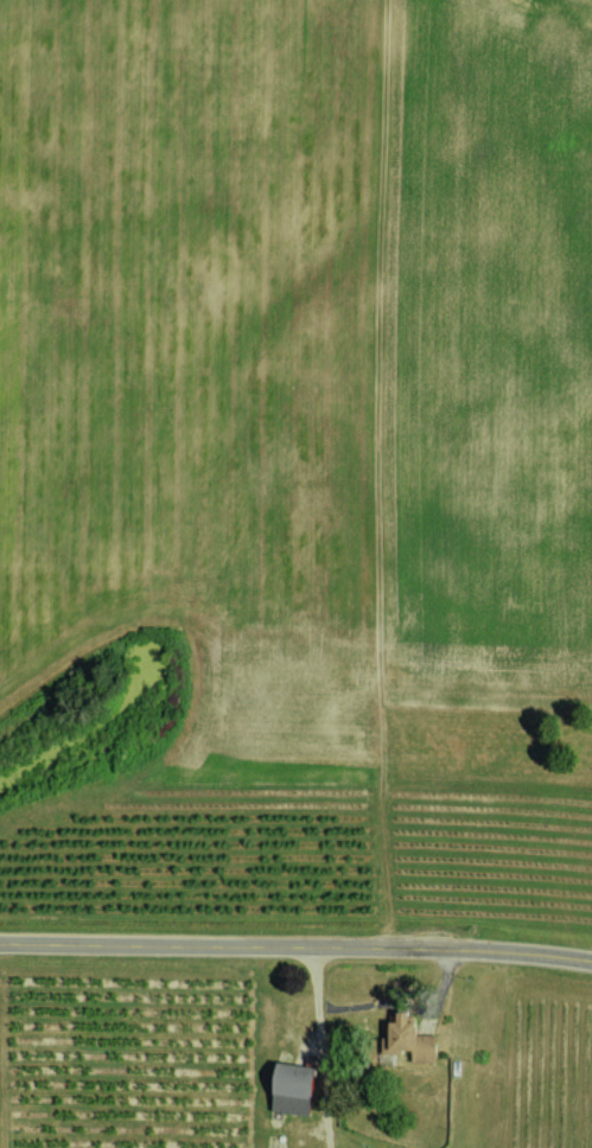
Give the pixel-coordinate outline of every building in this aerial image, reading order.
[(410,1062),(436,1062),(437,1035),(415,1034),(415,1014),(391,1014),(391,1022),(383,1022),(383,1052),(411,1053),(410,1062)] [(305,1116),(312,1068),(271,1061),(263,1110),(305,1116)]
